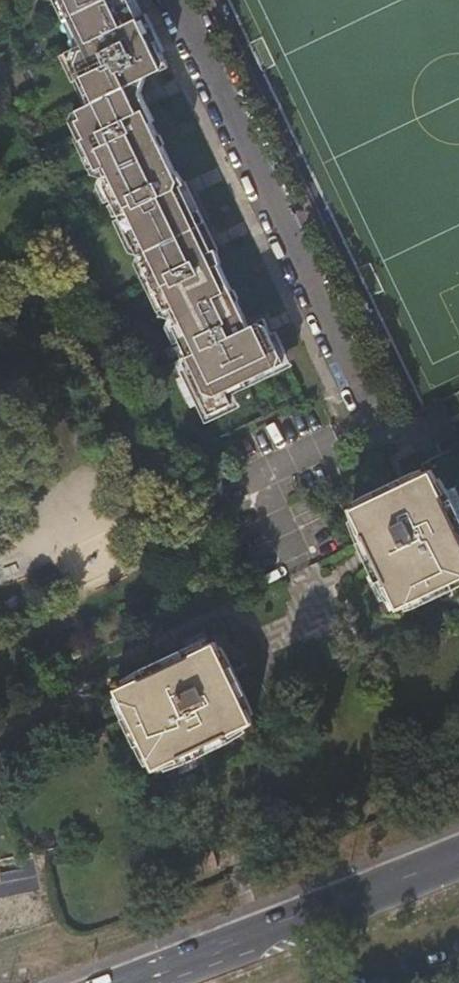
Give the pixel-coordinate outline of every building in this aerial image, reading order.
[(64,51),(48,58),(70,111),(58,116),(61,123),(56,125),(64,143),(62,144),(167,378),(164,380),(190,437),(221,424),(216,412),(277,384),(263,354),(246,361),(138,128),(141,126),(128,97),(131,84),(155,73),(123,0),(42,0),(64,51)] [(352,505),(384,566),(370,573),(383,598),(396,591),(402,603),(458,575),(458,524),(453,513),(458,510),(458,490),(455,481),(441,488),(429,466),(352,505)] [(218,637),(119,685),(156,767),(258,718),(218,637)]
